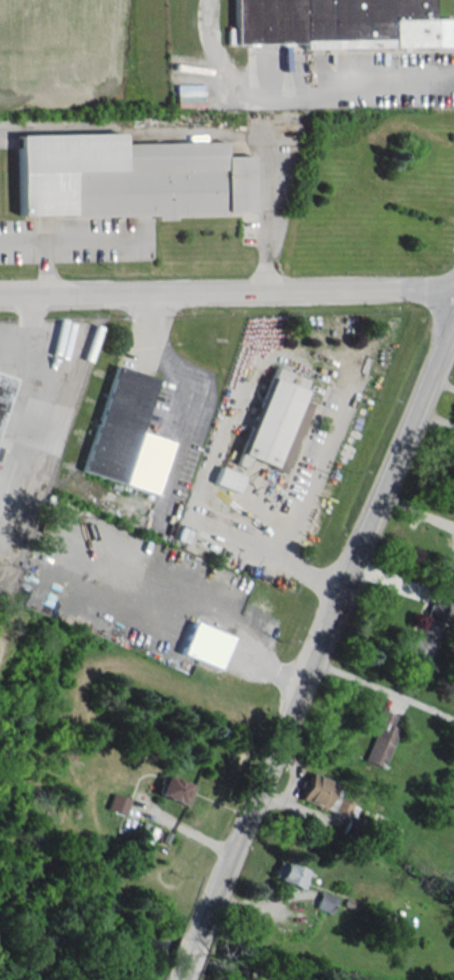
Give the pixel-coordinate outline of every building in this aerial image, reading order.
[(232,46),(450,46),(450,17),(431,18),(430,0),(232,0),(232,46)] [(13,133),(14,216),(68,215),(71,215),(250,213),(250,156),(221,156),(221,141),(120,142),(120,132),(13,133)] [(114,366),(78,470),(151,496),(170,442),(135,430),(152,379),(114,366)] [(211,483),(217,466),(231,472),(272,367),(304,380),(297,400),(311,405),(284,472),(250,459),(237,493),(211,483)] [(13,379),(0,375),(0,418),(13,379)] [(442,623),(453,628),(453,604),(447,602),(444,611),(428,606),(419,635),(412,633),(402,662),(426,670),(442,623)] [(179,654),(218,668),(230,635),(191,621),(179,654)] [(382,768),(398,729),(391,726),(396,715),(379,708),(372,725),(377,727),(364,760),(382,768)] [(185,805),(193,786),(165,774),(157,794),(185,805)] [(300,801),(348,816),(355,791),(308,776),(300,801)] [(129,798),(112,793),(107,809),(124,815),(129,798)] [(307,870),(283,862),(277,881),(302,888),(307,870)] [(336,897),(320,891),(314,907),(330,913),(336,897)]
